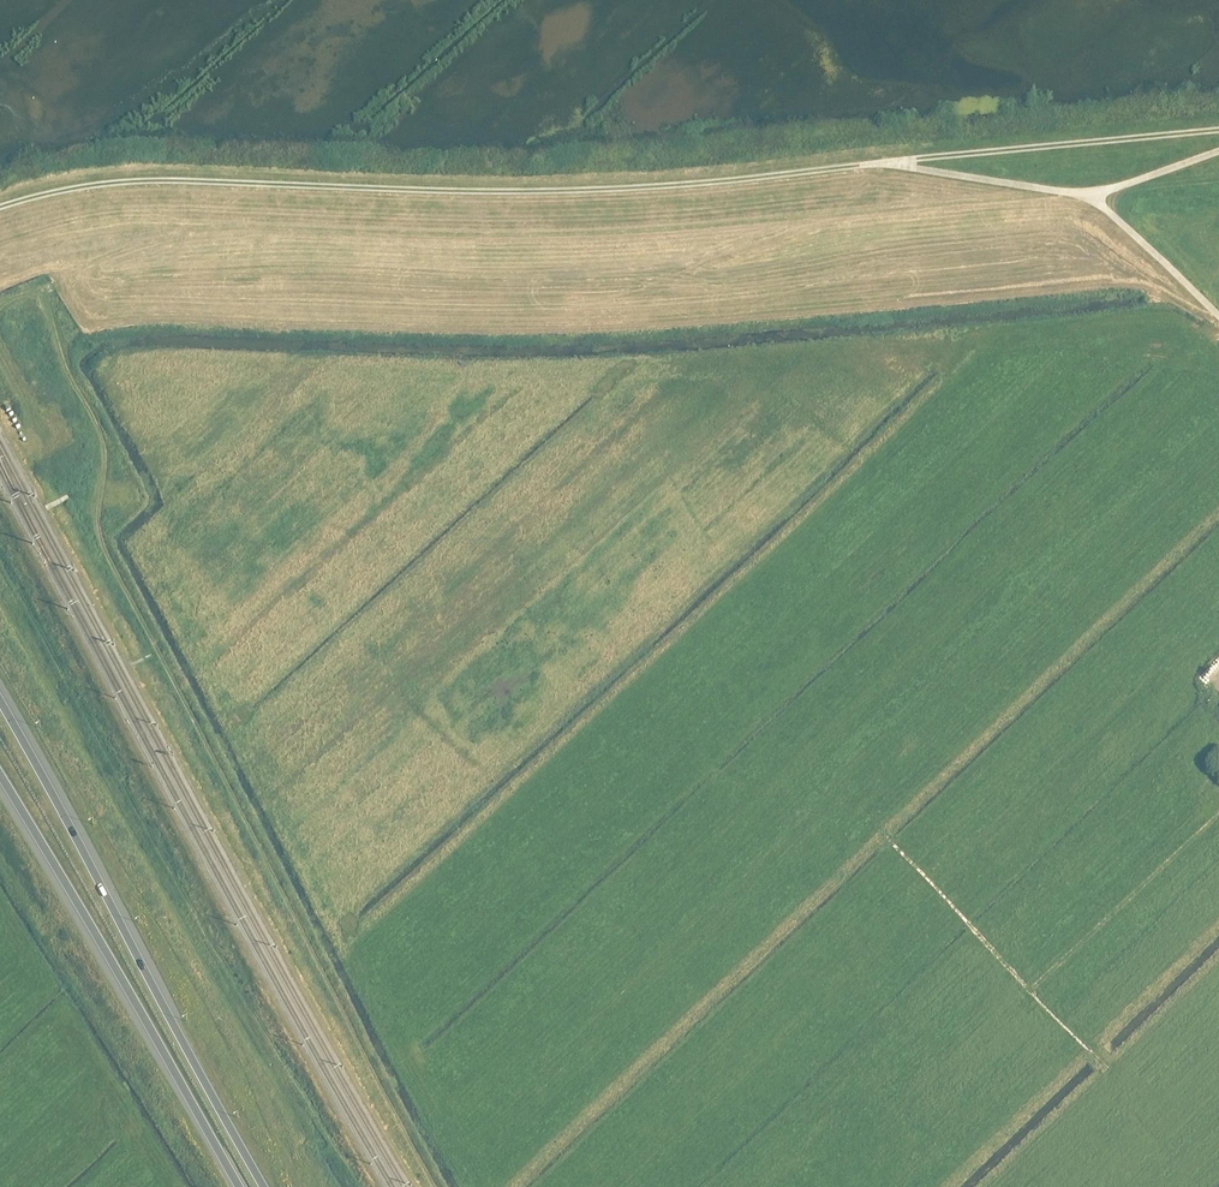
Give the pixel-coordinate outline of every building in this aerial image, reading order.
[(816,199),(831,194),(828,185),(818,189),(820,194),(815,196),(816,199)]
